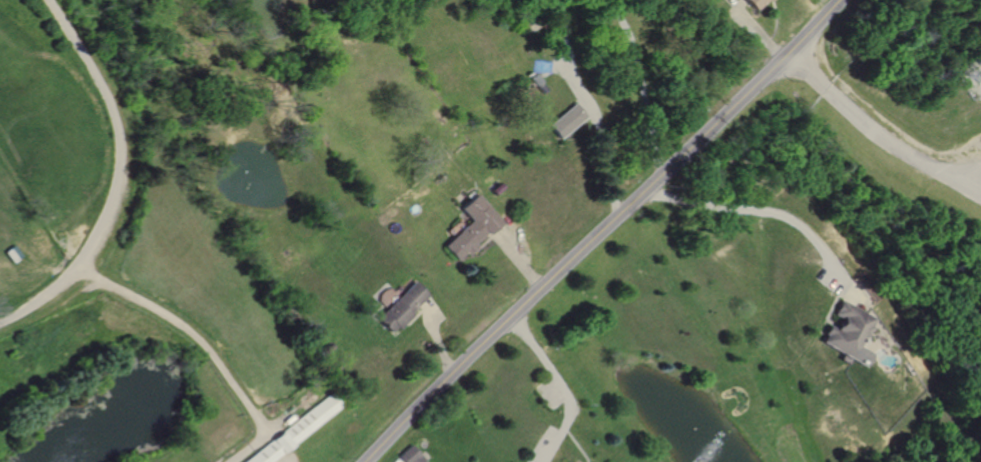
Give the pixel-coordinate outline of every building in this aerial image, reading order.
[(756,9),(765,0),(747,0),(756,9)] [(574,101),(586,116),(559,138),(547,123),(574,101)] [(475,193),(504,222),(497,229),(491,235),(485,230),(474,242),(478,246),(468,255),(466,252),(459,259),(446,245),(472,219),(461,208),(475,193)] [(14,245),(23,256),(14,263),(5,252),(14,245)] [(413,280),(427,295),(421,301),(411,311),(414,314),(398,330),(395,327),(390,332),(375,317),(413,280)] [(841,300),(834,315),(840,317),(836,327),(827,323),(818,342),(857,360),(863,347),(860,346),(865,335),(869,337),(879,318),(857,308),(841,300)] [(241,461),(270,461),(342,405),(331,391),(241,461)] [(402,456),(406,460),(408,461),(427,461),(430,459),(415,444),(402,456)]
